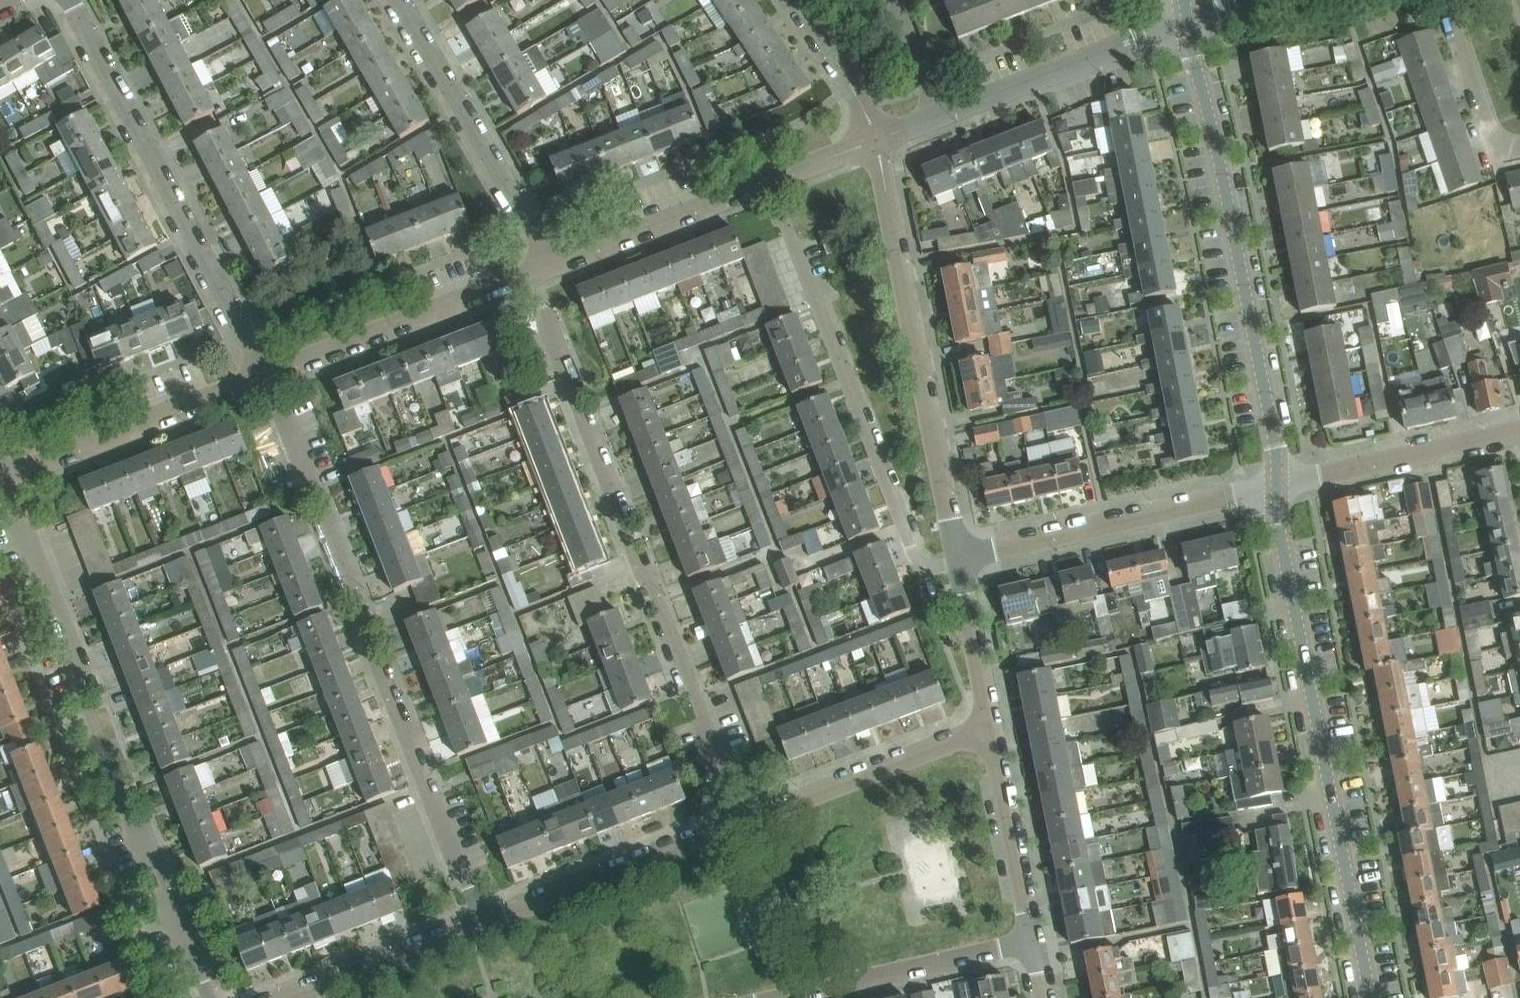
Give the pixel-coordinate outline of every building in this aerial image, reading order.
[(128,16),(157,1),(157,0),(158,0),(119,0),(128,16)] [(231,17),(241,12),(234,0),(224,0),(222,1),(231,17)] [(338,31),(367,14),(359,0),(340,0),(325,9),(338,31)] [(458,12),(479,0),(451,0),(458,12)] [(587,9),(596,3),(594,0),(582,0),(587,9)] [(611,13),(619,7),(615,0),(602,0),(611,13)] [(729,23),(756,5),(753,0),(719,0),(715,3),(729,23)] [(970,0),(960,0),(946,6),(959,39),(982,30),(970,0)] [(982,30),(1004,21),(996,0),(970,0),(982,30)] [(1004,21),(1026,12),(1021,0),(996,0),(1004,21)] [(1026,12),(1049,4),(1047,0),(1021,0),(1026,12)] [(128,16),(140,38),(169,23),(157,1),(128,16)] [(296,3),(280,13),(286,23),(302,14),(296,3)] [(729,23),(742,43),(742,44),(770,25),(756,5),(729,23)] [(603,35),(603,36),(613,30),(600,9),(580,21),(579,20),(578,21),(591,43),(603,35)] [(649,9),(639,14),(644,25),(654,20),(649,9)] [(467,28),(480,50),(509,33),(496,11),(467,28)] [(231,17),(241,33),(250,28),(241,12),(231,17)] [(286,23),(280,13),(263,23),(270,33),(286,23)] [(338,31),(351,52),(379,35),(367,14),(338,31)] [(140,38),(151,60),(180,45),(181,45),(196,37),(185,16),(170,24),(169,23),(140,38)] [(661,30),(670,47),(680,41),(672,25),(661,30)] [(748,52),(756,64),(784,46),(770,25),(742,44),(742,43),(733,49),(740,58),(748,52)] [(623,32),(633,47),(642,42),(632,26),(623,32)] [(40,28),(18,41),(35,70),(45,86),(74,70),(71,64),(75,62),(76,62),(77,61),(62,34),(48,42),(40,28)] [(613,30),(603,36),(617,57),(626,51),(613,30)] [(1398,42),(1409,72),(1441,62),(1430,31),(1398,42)] [(480,50),(493,71),(522,54),(509,33),(480,50)] [(351,52),(363,73),(392,57),(379,35),(351,52)] [(247,44),(257,60),(266,54),(257,38),(247,44)] [(0,51),(0,58),(14,82),(35,70),(18,41),(0,51)] [(659,41),(641,51),(646,60),(664,50),(659,41)] [(1344,45),(1349,62),(1359,58),(1354,42),(1344,45)] [(271,48),(280,64),(289,59),(280,43),(271,48)] [(151,60),(162,82),(192,66),(181,45),(180,45),(151,60)] [(493,71),(505,93),(534,76),(549,67),(537,46),(522,55),(522,54),(493,71)] [(756,64),(770,85),(798,67),(784,46),(756,64)] [(673,54),(682,72),(693,67),(684,49),(673,54)] [(1251,56),(1256,80),(1291,73),(1286,49),(1251,56)] [(646,60),(641,51),(627,60),(632,69),(646,60)] [(266,54),(257,60),(266,76),(257,81),(263,92),(282,81),(276,70),(266,54)] [(363,73),(376,95),(404,78),(392,57),(363,73)] [(14,82),(0,58),(0,90),(14,82)] [(1359,58),(1349,62),(1356,81),(1366,77),(1359,58)] [(289,59),(280,64),(289,80),(298,75),(289,59)] [(1409,72),(1419,102),(1451,91),(1441,62),(1409,72)] [(656,63),(648,66),(654,81),(662,78),(656,63)] [(162,82),(174,104),(203,88),(192,66),(162,82)] [(615,67),(597,77),(603,86),(620,76),(615,67)] [(693,67),(682,72),(690,87),(701,82),(693,67)] [(798,67),(770,85),(784,106),(812,88),(798,67)] [(1256,80),(1260,103),(1295,97),(1291,73),(1256,80)] [(534,76),(505,93),(518,115),(547,98),(534,76)] [(603,86),(597,77),(583,85),(588,94),(603,86)] [(376,95),(388,116),(417,99),(404,78),(376,95)] [(296,91),(305,107),(314,102),(305,86),(296,91)] [(692,91),(702,114),(712,111),(705,95),(702,87),(692,91)] [(1359,91),(1364,108),(1376,104),(1370,87),(1359,91)] [(203,88),(174,104),(186,126),(215,111),(203,88)] [(292,120),(293,121),(302,116),(286,89),(269,99),(275,110),(284,105),(292,120)] [(574,91),(554,102),(559,111),(579,100),(574,91)] [(1419,102),(1429,132),(1461,121),(1451,91),(1419,102)] [(1096,129),(1112,126),(1112,123),(1142,117),(1137,92),(1107,98),(1110,117),(1094,120),(1096,129)] [(84,107),(78,95),(55,107),(62,119),(84,107)] [(1260,103),(1265,127),(1300,120),(1295,97),(1260,103)] [(417,99),(388,116),(401,138),(430,121),(417,99)] [(314,102),(305,107),(315,123),(324,118),(314,102)] [(559,111),(554,102),(539,111),(545,120),(559,111)] [(1376,104),(1364,108),(1371,127),(1382,123),(1376,104)] [(644,124),(656,155),(679,146),(667,115),(663,105),(640,114),(644,124)] [(691,106),(667,115),(679,146),(703,137),(691,106)] [(712,111),(702,114),(708,130),(718,126),(712,111)] [(57,158),(70,151),(100,135),(88,112),(58,128),(63,138),(65,141),(51,148),(57,158)] [(52,113),(36,121),(41,130),(57,122),(52,113)] [(302,116),(293,121),(302,137),(311,132),(302,116)] [(1101,154),(1117,151),(1117,148),(1147,142),(1142,117),(1112,123),(1112,126),(1115,142),(1099,145),(1101,154)] [(1300,120),(1265,127),(1270,151),(1304,144),(1300,120)] [(41,130),(36,121),(21,129),(26,138),(41,130)] [(1061,121),(1056,122),(1058,132),(1068,130),(1067,123),(1061,121)] [(1429,132),(1439,162),(1471,151),(1461,121),(1429,132)] [(1042,123),(1018,132),(1029,161),(1033,160),(1048,154),(1054,169),(1062,166),(1055,150),(1053,151),(1042,123)] [(644,124),(621,133),(633,164),(656,155),(644,124)] [(195,144),(207,166),(236,151),(224,128),(195,144)] [(321,134),(330,150),(339,145),(330,129),(321,134)] [(1057,134),(1065,152),(1073,149),(1067,131),(1057,134)] [(425,132),(410,142),(415,151),(431,141),(425,132)] [(1018,132),(994,141),(1005,170),(1009,169),(1024,163),(1030,179),(1039,176),(1033,160),(1029,161),(1018,132)] [(621,133),(598,142),(610,173),(633,164),(621,133)] [(70,151),(81,173),(111,157),(100,135),(70,151)] [(994,141),(971,151),(982,179),(985,178),(1000,173),(1006,188),(1015,185),(1009,169),(1005,170),(994,141)] [(415,151),(410,142),(394,151),(399,160),(415,151)] [(598,142),(574,151),(586,182),(610,173),(598,142)] [(1106,179),(1122,176),(1122,173),(1152,167),(1147,142),(1117,148),(1117,151),(1121,167),(1104,170),(1106,179)] [(318,163),(318,164),(327,159),(318,143),(296,155),(305,170),(318,163)] [(339,145),(330,150),(340,166),(349,161),(339,145)] [(207,166),(218,188),(248,173),(236,151),(207,166)] [(586,182),(574,151),(551,160),(563,191),(586,182)] [(971,151),(947,160),(958,189),(962,187),(976,182),(983,197),(991,194),(985,178),(982,179),(971,151)] [(1471,151),(1439,162),(1450,192),(1482,181),(1471,151)] [(1380,156),(1383,174),(1395,172),(1392,153),(1380,156)] [(1407,156),(1398,159),(1401,167),(1402,166),(1408,164),(1409,164),(1407,156)] [(9,163),(18,178),(27,173),(19,157),(9,163)] [(81,173),(93,194),(123,179),(111,157),(81,173)] [(383,158),(367,167),(372,176),(388,167),(383,158)] [(327,159),(318,164),(328,180),(336,174),(327,159)] [(958,189),(947,160),(923,169),(928,182),(926,183),(927,186),(929,185),(934,198),(953,191),(959,207),(968,203),(962,187),(958,189)] [(1274,171),(1278,195),(1313,188),(1308,164),(1274,171)] [(372,176),(367,167),(351,177),(356,186),(372,176)] [(1111,204),(1127,201),(1127,198),(1157,192),(1152,167),(1122,173),(1122,176),(1126,192),(1109,195),(1111,204)] [(1395,172),(1383,174),(1387,192),(1399,190),(1395,172)] [(1507,175),(1514,208),(1519,207),(1519,172),(1507,175)] [(27,173),(18,178),(27,195),(36,189),(27,173)] [(218,188),(230,210),(259,195),(248,173),(218,188)] [(1095,178),(1073,182),(1076,198),(1099,193),(1095,178)] [(93,194),(105,217),(135,201),(123,179),(93,194)] [(333,191),(339,209),(350,204),(343,187),(333,191)] [(1278,195),(1283,219),(1317,212),(1313,188),(1278,195)] [(1116,229),(1132,226),(1132,223),(1162,217),(1157,192),(1127,198),(1127,201),(1131,217),(1114,220),(1116,229)] [(230,210),(241,232),(271,217),(259,195),(230,210)] [(460,195),(436,205),(448,236),(472,227),(460,195)] [(25,208),(31,217),(34,224),(44,219),(45,220),(56,214),(46,196),(25,208)] [(1389,202),(1393,222),(1404,219),(1401,200),(1389,202)] [(105,217),(116,238),(146,223),(135,201),(105,217)] [(1086,205),(1090,219),(1102,217),(1099,202),(1086,205)] [(350,204),(339,209),(346,225),(357,221),(350,204)] [(1086,204),(1077,205),(1083,231),(1092,230),(1090,219),(1086,205),(1086,204)] [(436,205),(413,214),(425,245),(448,236),(436,205)] [(997,219),(998,221),(1005,239),(1030,234),(1026,224),(1021,210),(997,219)] [(1283,219),(1288,242),(1322,235),(1317,212),(1283,219)] [(413,214),(390,222),(402,254),(425,245),(413,214)] [(241,232),(253,254),(282,239),(282,238),(271,217),(241,232)] [(1121,255),(1137,251),(1137,248),(1166,242),(1162,217),(1132,223),(1132,226),(1136,242),(1119,245),(1121,255)] [(13,229),(12,227),(7,218),(0,222),(0,236),(13,229)] [(44,219),(34,224),(47,247),(51,245),(57,242),(45,220),(44,219)] [(1404,219),(1393,222),(1396,239),(1408,237),(1404,219)] [(1038,221),(1026,224),(1030,234),(1041,232),(1038,221)] [(402,254),(390,222),(366,232),(378,263),(402,254)] [(146,223),(116,238),(128,260),(158,245),(146,223)] [(979,230),(975,232),(980,243),(997,240),(991,226),(979,230)] [(745,259),(742,251),(734,228),(712,237),(723,267),(745,259)] [(19,241),(13,229),(0,236),(0,250),(19,241)] [(282,239),(253,254),(265,276),(306,255),(294,232),(282,238),(282,239)] [(980,243),(975,232),(938,239),(940,251),(980,243)] [(1288,242),(1292,266),(1327,259),(1322,235),(1288,242)] [(701,276),(723,267),(712,237),(689,246),(701,276)] [(63,239),(57,242),(51,245),(63,266),(74,260),(63,239)] [(742,251),(745,259),(747,261),(769,253),(765,242),(742,251)] [(1126,280),(1143,276),(1142,272),(1171,267),(1166,242),(1137,248),(1137,251),(1121,255),(1124,270),(1126,280)] [(1052,244),(1035,247),(1037,262),(1055,259),(1052,244)] [(689,246),(667,254),(678,285),(682,294),(705,286),(701,276),(689,246)] [(1398,249),(1402,269),(1413,267),(1412,262),(1409,247),(1398,249)] [(973,255),(975,266),(988,263),(1007,260),(1005,248),(973,255)] [(160,250),(138,262),(144,274),(167,262),(160,250)] [(1511,254),(1513,262),(1519,261),(1519,252),(1511,254)] [(747,261),(751,272),(773,263),(769,253),(747,261)] [(656,293),(678,285),(667,254),(644,263),(656,293)] [(1292,266),(1297,290),(1331,283),(1327,259),(1292,266)] [(74,260),(63,266),(75,289),(86,282),(74,260)] [(1419,260),(1412,262),(1413,267),(1415,273),(1421,272),(1419,260)] [(634,302),(656,293),(644,263),(622,272),(634,302)] [(751,272),(755,283),(777,274),(773,263),(751,272)] [(944,272),(948,296),(975,291),(975,290),(993,286),(988,263),(975,266),(944,272)] [(1471,273),(1479,294),(1482,305),(1503,300),(1501,289),(1512,286),(1506,264),(1471,273)] [(134,266),(117,275),(122,284),(139,275),(134,266)] [(1146,292),(1129,295),(1130,304),(1147,301),(1147,298),(1176,292),(1171,267),(1142,272),(1143,276),(1146,292)] [(1402,269),(1405,286),(1417,284),(1417,283),(1415,273),(1413,267),(1402,269)] [(1452,276),(1454,285),(1473,280),(1470,271),(1452,276)] [(622,272),(600,280),(612,311),(615,309),(633,303),(634,302),(622,272)] [(1064,296),(1063,292),(1059,273),(1047,275),(1051,299),(1064,296)] [(755,283),(759,294),(781,285),(777,274),(755,283)] [(122,284),(117,275),(101,283),(106,293),(122,284)] [(589,319),(612,311),(600,280),(577,289),(589,319)] [(1405,286),(1400,287),(1405,307),(1412,306),(1410,298),(1427,294),(1423,282),(1417,283),(1417,284),(1405,286)] [(1331,283),(1297,290),(1302,314),(1336,307),(1331,283)] [(759,294),(763,305),(786,296),(781,285),(759,294)] [(34,303),(28,292),(25,293),(13,300),(7,289),(2,292),(0,287),(0,321),(10,316),(10,315),(34,303)] [(1405,307),(1400,287),(1371,293),(1377,324),(1405,319),(1403,308),(1405,307)] [(948,296),(953,320),(980,314),(975,291),(948,296)] [(763,305),(764,307),(768,317),(790,309),(786,296),(763,305)] [(24,351),(48,337),(37,316),(40,315),(34,303),(10,315),(10,316),(15,326),(0,334),(0,363),(24,351)] [(182,303),(159,312),(171,343),(194,334),(193,330),(204,326),(202,320),(198,309),(186,313),(182,303)] [(738,306),(716,315),(720,324),(742,316),(738,306)] [(764,307),(742,316),(744,320),(742,320),(744,327),(768,317),(764,307)] [(1138,347),(1154,343),(1154,339),(1184,333),(1179,308),(1149,314),(1153,333),(1136,337),(1138,347)] [(980,314),(953,320),(957,343),(977,339),(984,338),(989,337),(1003,335),(998,311),(980,314)] [(159,312),(136,321),(148,352),(171,343),(159,312)] [(766,326),(775,349),(806,337),(797,315),(766,326)] [(742,316),(720,324),(724,334),(744,327),(742,320),(744,320),(742,316)] [(1445,344),(1452,365),(1468,362),(1479,413),(1503,408),(1497,380),(1491,382),(1485,354),(1469,358),(1461,334),(1463,333),(1459,322),(1449,326),(1447,319),(1438,322),(1440,326),(1439,326),(1445,344)] [(136,321),(113,330),(125,361),(148,352),(136,321)] [(493,322),(470,331),(480,359),(504,350),(493,322)] [(71,328),(80,352),(85,364),(96,359),(101,370),(125,361),(113,330),(89,339),(83,323),(71,328)] [(720,324),(697,333),(701,343),(724,334),(720,324)] [(1305,333),(1310,357),(1345,351),(1340,326),(1305,333)] [(1359,328),(1363,347),(1375,345),(1371,326),(1359,328)] [(59,332),(48,337),(53,349),(64,345),(68,356),(80,352),(71,328),(59,332)] [(470,331),(447,340),(458,368),(480,359),(470,331)] [(1071,331),(1057,334),(1060,348),(1074,345),(1071,331)] [(701,343),(697,333),(675,342),(676,344),(679,352),(701,343)] [(989,337),(991,348),(1012,344),(1010,333),(989,337)] [(1143,371),(1159,368),(1159,365),(1189,358),(1184,333),(1154,339),(1154,343),(1157,358),(1141,361),(1143,371)] [(775,349),(784,371),(814,359),(806,337),(775,349)] [(447,340),(424,349),(435,377),(458,368),(447,340)] [(716,346),(724,369),(737,364),(729,341),(716,346)] [(962,364),(966,389),(1005,381),(1005,380),(1002,366),(1011,364),(1009,355),(1011,355),(1026,352),(1024,341),(1012,344),(991,348),(993,358),(988,359),(981,360),(962,364)] [(1519,367),(1519,342),(1510,344),(1517,365),(1519,365),(1519,367)] [(659,365),(680,357),(679,352),(676,344),(654,352),(659,365)] [(1441,368),(1452,365),(1445,344),(1434,348),(1441,368)] [(1363,347),(1366,365),(1378,363),(1375,345),(1363,347)] [(706,350),(714,372),(724,369),(716,346),(706,350)] [(424,349),(402,357),(413,385),(435,377),(424,349)] [(0,363),(0,377),(6,388),(21,381),(26,391),(41,383),(24,351),(0,363)] [(1310,357),(1315,381),(1349,374),(1345,351),(1310,357)] [(402,357),(379,366),(390,394),(413,385),(402,357)] [(659,365),(658,366),(661,375),(684,366),(680,357),(659,365)] [(1148,396),(1164,393),(1164,389),(1194,382),(1189,358),(1159,365),(1159,368),(1163,383),(1146,387),(1148,396)] [(814,359),(784,371),(793,394),(823,382),(814,359)] [(379,366),(356,375),(367,403),(390,394),(379,366)] [(658,366),(636,374),(640,383),(661,375),(658,366)] [(1071,366),(1054,369),(1057,382),(1074,379),(1071,366)] [(692,372),(701,393),(711,389),(703,368),(692,372)] [(714,372),(723,394),(729,392),(730,394),(733,392),(724,369),(714,372)] [(640,383),(636,374),(614,383),(617,392),(640,383)] [(1315,381),(1319,404),(1354,398),(1349,374),(1315,381)] [(1368,376),(1372,394),(1384,392),(1380,374),(1368,376)] [(367,403),(356,375),(335,383),(345,410),(334,415),(342,436),(363,428),(355,408),(367,403)] [(1447,377),(1423,382),(1432,424),(1457,418),(1451,391),(1447,377)] [(1005,381),(966,389),(971,412),(1002,406),(1005,416),(1038,410),(1036,399),(1024,401),(1023,395),(1018,392),(1008,394),(1005,381)] [(1152,419),(1168,416),(1167,413),(1199,407),(1194,382),(1164,389),(1164,393),(1167,407),(1151,410),(1152,419)] [(1432,424),(1423,382),(1398,388),(1401,402),(1400,402),(1407,430),(1432,424)] [(538,386),(515,395),(520,407),(543,398),(538,386)] [(620,400),(628,421),(656,410),(648,389),(620,400)] [(701,393),(709,414),(719,410),(711,389),(701,393)] [(729,392),(723,394),(731,418),(742,414),(733,392),(730,394),(729,392)] [(1384,392),(1372,394),(1375,412),(1387,409),(1384,392)] [(520,407),(515,395),(506,399),(510,411),(520,407)] [(798,407),(806,430),(837,418),(828,395),(798,407)] [(1354,398),(1319,404),(1324,429),(1359,422),(1354,398)] [(516,415),(525,437),(553,427),(545,404),(516,415)] [(484,410),(488,419),(501,414),(497,405),(484,410)] [(1077,406),(1045,413),(1047,428),(1048,433),(1082,425),(1077,406)] [(1158,444),(1173,441),(1173,438),(1204,432),(1199,407),(1167,413),(1168,416),(1171,433),(1156,436),(1158,444)] [(435,416),(443,437),(456,432),(448,410),(435,416)] [(628,421),(636,443),(664,432),(656,410),(628,421)] [(709,414),(718,437),(728,433),(719,410),(709,414)] [(479,423),(475,413),(462,418),(465,428),(479,423)] [(1045,413),(1021,419),(1024,433),(1047,428),(1045,413)] [(806,430),(815,452),(845,440),(837,418),(806,430)] [(1021,419),(1014,421),(1015,427),(1017,434),(1024,433),(1021,419)] [(236,421),(213,430),(225,460),(248,452),(236,421)] [(1000,438),(998,424),(997,424),(997,425),(974,430),(977,445),(1003,440),(1002,437),(1000,438)] [(525,437),(534,460),(562,449),(553,427),(525,437)] [(737,431),(745,453),(755,450),(746,427),(737,431)] [(1106,429),(1094,431),(1096,442),(1108,440),(1106,429)] [(213,430),(191,439),(203,469),(204,468),(207,476),(217,472),(214,465),(225,460),(213,430)] [(434,440),(430,430),(417,436),(421,445),(434,440)] [(636,443),(645,465),(673,454),(673,455),(686,450),(682,441),(670,445),(664,432),(636,443)] [(1173,438),(1173,441),(1177,457),(1161,460),(1163,469),(1180,466),(1179,463),(1209,457),(1204,432),(1173,438)] [(718,437),(726,459),(737,455),(728,433),(718,437)] [(191,439),(169,447),(181,477),(181,478),(184,487),(206,478),(203,469),(191,439)] [(412,449),(408,439),(394,444),(398,454),(412,449)] [(815,452),(824,474),(854,462),(845,440),(815,452)] [(454,449),(459,463),(468,459),(469,459),(464,445),(454,449)] [(169,447),(147,456),(159,486),(181,478),(181,477),(169,447)] [(376,449),(351,458),(344,461),(348,473),(381,461),(376,449)] [(534,460),(543,482),(571,471),(562,449),(534,460)] [(645,465),(654,487),(682,477),(678,466),(692,460),(688,449),(673,455),(673,454),(645,465)] [(745,453),(754,476),(763,472),(755,450),(745,453)] [(1052,457),(1051,458),(1059,493),(1084,488),(1075,450),(1051,455),(1052,457)] [(440,460),(444,469),(454,465),(449,451),(438,455),(440,459),(440,460)] [(726,459),(735,482),(746,478),(737,455),(726,459)] [(147,456),(125,464),(136,495),(159,486),(147,456)] [(1111,475),(1107,456),(1098,458),(1102,477),(1111,475)] [(1029,463),(1037,499),(1059,493),(1051,458),(1029,463)] [(440,459),(433,462),(436,472),(444,469),(440,460),(440,459)] [(1008,478),(1007,478),(1013,504),(1037,499),(1029,463),(1021,465),(1020,461),(1005,465),(1008,478)] [(824,474),(832,496),(863,485),(854,462),(824,474)] [(1013,504),(1007,478),(996,480),(992,462),(980,465),(990,509),(1013,504)] [(125,464),(102,473),(114,503),(136,495),(125,464)] [(444,469),(452,491),(463,487),(458,473),(457,474),(454,465),(444,469)] [(351,479),(360,502),(388,491),(379,468),(351,479)] [(472,468),(463,472),(468,485),(477,481),(472,468)] [(1477,476),(1482,500),(1511,494),(1505,469),(1477,476)] [(236,478),(246,505),(264,498),(254,471),(236,478)] [(543,482),(551,504),(579,494),(571,471),(543,482)] [(728,472),(718,476),(721,483),(731,479),(728,472)] [(754,476),(762,498),(772,494),(763,472),(754,476)] [(79,482),(90,509),(91,512),(114,503),(102,473),(79,482)] [(654,487),(662,510),(690,499),(682,477),(654,487)] [(735,482),(744,504),(754,500),(746,478),(735,482)] [(1436,483),(1440,502),(1441,509),(1453,507),(1448,480),(1436,483)] [(1428,484),(1405,489),(1410,515),(1423,513),(1433,511),(1428,484)] [(832,496),(841,518),(871,507),(863,485),(832,496)] [(471,494),(476,508),(487,503),(482,490),(471,494)] [(360,502),(368,524),(397,513),(388,491),(360,502)] [(551,504),(560,527),(588,516),(579,494),(551,504)] [(762,498),(771,520),(780,516),(772,494),(762,498)] [(1482,500),(1488,524),(1516,517),(1511,494),(1482,500)] [(463,497),(455,500),(460,514),(472,509),(467,495),(466,496),(463,497)] [(662,510),(671,532),(699,521),(690,499),(662,510)] [(744,504),(752,526),(763,522),(754,500),(744,504)] [(1334,505),(1339,528),(1365,523),(1365,524),(1385,520),(1383,510),(1363,514),(1360,500),(1334,505)] [(269,505),(246,514),(249,524),(272,515),(269,505)] [(871,507),(841,518),(849,541),(880,530),(871,507)] [(68,518),(72,529),(94,520),(91,512),(90,509),(68,518)] [(1423,513),(1427,536),(1437,534),(1435,521),(1433,511),(1423,513)] [(368,524),(377,546),(405,535),(397,513),(368,524)] [(487,514),(480,517),(485,530),(496,526),(491,513),(487,514)] [(246,514),(224,523),(227,532),(249,524),(246,514)] [(560,527),(569,549),(597,538),(588,516),(560,527)] [(771,520),(779,542),(789,539),(788,537),(780,516),(771,520)] [(1443,517),(1446,533),(1455,531),(1452,516),(1443,517)] [(266,541),(270,550),(298,540),(289,517),(245,534),(250,547),(266,541)] [(1494,550),(1519,544),(1519,534),(1516,517),(1488,524),(1494,550)] [(464,523),(470,536),(480,532),(475,518),(464,523)] [(72,529),(76,539),(99,530),(94,520),(72,529)] [(1339,528),(1343,552),(1381,544),(1379,533),(1387,531),(1385,520),(1365,524),(1365,523),(1339,528)] [(671,532),(680,555),(708,544),(707,543),(699,521),(671,532)] [(763,522),(752,526),(762,550),(772,546),(763,522)] [(224,523),(201,532),(202,537),(205,536),(207,540),(227,532),(224,523)] [(76,539),(81,550),(103,541),(99,530),(76,539)] [(1455,531),(1446,533),(1449,551),(1459,549),(1455,531)] [(201,532),(180,540),(183,549),(207,540),(205,536),(202,537),(201,532)] [(480,532),(470,536),(475,549),(486,545),(480,532)] [(789,539),(779,542),(783,552),(806,543),(802,532),(788,537),(789,539)] [(1430,548),(1432,559),(1442,557),(1440,546),(1437,534),(1427,536),(1430,548)] [(377,546),(386,569),(414,558),(405,535),(377,546)] [(488,539),(493,552),(505,548),(499,535),(488,539)] [(1232,536),(1208,542),(1215,572),(1220,571),(1239,566),(1236,553),(1237,553),(1236,549),(1235,549),(1232,536)] [(597,538),(569,549),(569,550),(557,554),(565,575),(577,571),(577,572),(567,576),(572,588),(593,580),(589,568),(605,561),(597,538)] [(708,544),(680,555),(689,578),(726,564),(717,539),(707,543),(708,544)] [(180,540),(157,549),(161,558),(183,549),(180,540)] [(270,550),(278,572),(306,562),(298,540),(270,550)] [(81,550),(85,561),(107,552),(103,541),(81,550)] [(1187,564),(1191,584),(1194,584),(1196,592),(1218,587),(1215,572),(1208,542),(1183,547),(1186,560),(1185,561),(1186,565),(1187,564)] [(855,554),(863,577),(894,565),(885,543),(855,554)] [(1343,552),(1348,575),(1374,570),(1372,562),(1386,559),(1383,543),(1381,544),(1343,552)] [(1500,575),(1519,570),(1519,544),(1494,550),(1496,561),(1483,564),(1486,577),(1499,574),(1500,575)] [(157,549),(135,557),(139,567),(161,558),(157,549)] [(195,553),(204,575),(215,571),(206,549),(195,553)] [(85,561),(89,572),(112,563),(107,552),(85,561)] [(1142,582),(1144,595),(1145,601),(1146,601),(1157,599),(1153,580),(1169,576),(1164,552),(1136,558),(1141,582),(1142,582)] [(395,592),(411,585),(423,581),(423,582),(435,577),(425,553),(414,558),(386,569),(395,592)] [(186,578),(188,582),(197,579),(195,575),(188,556),(179,560),(182,567),(186,578)] [(135,557),(113,566),(116,575),(139,567),(135,557)] [(497,562),(502,575),(513,570),(508,557),(497,562)] [(1434,569),(1437,582),(1446,580),(1443,567),(1442,557),(1432,559),(1434,569)] [(1113,589),(1141,582),(1136,558),(1107,564),(1113,589)] [(785,589),(799,583),(790,559),(775,564),(785,589)] [(278,572),(287,595),(315,584),(306,562),(278,572)] [(112,563),(89,572),(94,584),(116,575),(113,566),(112,563)] [(773,586),(764,564),(753,568),(755,573),(761,590),(762,592),(773,587),(773,586)] [(863,577),(872,599),(902,587),(894,565),(863,577)] [(1452,566),(1456,585),(1466,583),(1462,565),(1452,566)] [(1097,597),(1095,588),(1091,569),(1083,570),(1061,575),(1065,595),(1067,603),(1081,600),(1082,604),(1093,602),(1095,608),(1097,617),(1109,614),(1105,595),(1097,597)] [(1348,575),(1352,598),(1378,593),(1391,591),(1389,577),(1376,579),(1374,570),(1348,575)] [(1500,575),(1505,599),(1519,596),(1519,570),(1500,575)] [(204,575),(213,597),(223,593),(215,571),(204,575)] [(694,591),(702,614),(739,600),(737,596),(734,586),(745,582),(741,573),(730,577),(694,591)] [(411,585),(416,597),(439,588),(435,577),(423,582),(423,581),(411,585)] [(188,582),(196,604),(205,601),(197,579),(188,582)] [(1437,582),(1442,606),(1451,605),(1449,593),(1446,580),(1437,582)] [(514,584),(507,587),(516,610),(530,604),(528,600),(527,597),(521,581),(518,583),(514,584)] [(94,592),(103,615),(131,604),(122,582),(94,592)] [(798,591),(802,601),(813,597),(822,594),(825,592),(821,582),(798,591)] [(1051,613),(1048,602),(1044,582),(1030,585),(1030,583),(1000,590),(1009,625),(1038,618),(1037,616),(1051,613)] [(315,584),(287,595),(295,617),(324,607),(315,584)] [(1194,584),(1191,584),(1181,586),(1188,616),(1200,613),(1196,592),(1194,584)] [(490,590),(499,612),(509,609),(500,586),(490,590)] [(1181,633),(1181,634),(1192,631),(1188,616),(1181,586),(1169,589),(1179,634),(1181,633)] [(590,626),(597,645),(627,633),(618,610),(607,615),(596,587),(578,594),(568,598),(578,625),(580,630),(590,626)] [(902,587),(872,599),(881,622),(911,610),(902,587)] [(439,588),(416,597),(420,608),(443,600),(439,588)] [(1115,592),(1105,595),(1109,614),(1119,612),(1115,592)] [(213,597),(221,620),(232,616),(223,593),(213,597)] [(772,613),(783,608),(794,603),(790,593),(768,602),(772,613)] [(1352,598),(1357,622),(1383,617),(1396,615),(1394,605),(1381,608),(1378,593),(1352,598)] [(1145,601),(1144,595),(1136,597),(1139,612),(1148,610),(1146,601),(1145,601)] [(802,601),(810,621),(820,617),(813,597),(802,601)] [(1460,606),(1462,618),(1492,612),(1489,599),(1460,606)] [(702,614),(711,636),(748,622),(739,600),(702,614)] [(1222,605),(1226,622),(1250,617),(1247,600),(1222,605)] [(196,604),(204,626),(214,622),(205,601),(196,604)] [(783,608),(792,630),(804,626),(794,603),(783,608)] [(103,615),(111,637),(139,626),(131,604),(103,615)] [(1442,606),(1446,629),(1446,630),(1456,628),(1453,614),(1451,605),(1442,606)] [(499,612),(508,635),(517,631),(509,609),(499,612)] [(406,622),(415,645),(445,633),(436,611),(434,611),(406,622)] [(1465,631),(1495,624),(1492,612),(1462,618),(1465,631)] [(293,652),(307,647),(307,646),(335,635),(327,614),(299,625),(291,627),(295,638),(288,641),(293,652)] [(836,639),(827,615),(820,617),(829,641),(836,639)] [(232,616),(221,620),(230,643),(241,639),(232,616)] [(1504,646),(1519,642),(1519,616),(1509,619),(1512,631),(1501,633),(1504,646)] [(820,617),(810,621),(819,646),(829,641),(820,617)] [(914,617),(891,626),(895,636),(918,628),(914,617)] [(1357,622),(1362,646),(1387,641),(1383,617),(1357,622)] [(204,626),(212,648),(222,644),(214,622),(204,626)] [(711,636),(720,658),(756,644),(748,622),(711,636)] [(111,637),(120,659),(148,648),(139,626),(111,637)] [(804,626),(792,630),(792,631),(801,652),(813,648),(804,626)] [(891,626),(869,634),(873,645),(895,636),(891,626)] [(1165,626),(1153,628),(1155,640),(1167,638),(1165,626)] [(1201,644),(1205,660),(1262,647),(1258,626),(1228,633),(1229,638),(1201,644)] [(1451,653),(1451,655),(1461,653),(1456,628),(1446,630),(1446,629),(1435,631),(1440,655),(1451,653)] [(415,645),(424,667),(464,652),(455,629),(445,633),(415,645)] [(514,651),(516,657),(526,653),(517,631),(508,635),(496,639),(502,656),(514,651)] [(597,645),(606,667),(636,655),(627,633),(597,645)] [(869,634),(847,643),(851,653),(873,645),(869,634)] [(307,646),(307,647),(315,668),(343,657),(335,635),(307,646)] [(1069,644),(1072,658),(1110,651),(1107,637),(1069,644)] [(1367,671),(1374,670),(1374,669),(1403,663),(1399,639),(1387,641),(1362,646),(1367,671)] [(530,644),(539,668),(550,663),(541,640),(530,644)] [(1519,666),(1519,642),(1504,646),(1507,659),(1518,656),(1519,666)] [(847,643),(825,652),(828,662),(851,653),(847,643)] [(212,648),(221,670),(231,666),(222,644),(212,648)] [(756,644),(720,658),(728,681),(765,667),(756,644)] [(1136,647),(1142,676),(1155,672),(1149,644),(1136,647)] [(233,650),(241,671),(251,667),(243,646),(233,650)] [(1034,651),(1037,665),(1064,660),(1062,646),(1034,651)] [(1262,647),(1205,660),(1208,674),(1236,668),(1237,673),(1267,667),(1262,647)] [(120,659),(128,681),(156,670),(148,648),(120,659)] [(424,667),(432,689),(462,678),(475,673),(471,660),(468,661),(464,652),(424,667)] [(825,652),(802,660),(806,670),(828,662),(825,652)] [(516,657),(525,679),(534,675),(526,653),(516,657)] [(1451,655),(1455,676),(1465,674),(1461,653),(1451,655)] [(606,667),(614,689),(644,677),(636,655),(606,667)] [(1125,680),(1125,682),(1136,680),(1131,655),(1120,657),(1120,659),(1115,659),(1119,681),(1125,680)] [(343,657),(315,668),(316,669),(324,690),(352,679),(343,657)] [(1470,660),(1474,678),(1484,676),(1481,658),(1470,660)] [(1374,669),(1374,670),(1379,691),(1404,686),(1402,673),(1426,669),(1424,659),(1403,663),(1374,669)] [(802,660),(780,669),(784,679),(806,670),(802,660)] [(539,668),(547,690),(558,685),(556,678),(550,663),(539,668)] [(15,693),(5,666),(0,668),(0,698),(15,693)] [(221,670),(229,692),(239,689),(231,666),(221,670)] [(241,671),(250,693),(260,689),(251,667),(241,671)] [(1514,695),(1519,694),(1519,668),(1508,671),(1514,695)] [(780,669),(758,678),(761,687),(784,679),(780,669)] [(128,681),(137,703),(165,692),(156,670),(128,681)] [(1019,677),(1024,701),(1056,695),(1051,670),(1019,677)] [(934,671),(912,680),(923,710),(946,702),(934,671)] [(1142,676),(1148,704),(1148,706),(1161,702),(1161,701),(1155,672),(1142,676)] [(1465,674),(1455,676),(1460,700),(1470,699),(1465,674)] [(525,679),(533,701),(543,697),(534,675),(525,679)] [(1484,676),(1474,678),(1477,695),(1488,693),(1484,676)] [(644,677),(614,689),(623,712),(648,702),(653,700),(653,699),(644,677)] [(432,689),(441,711),(471,700),(462,678),(432,689)] [(735,687),(739,698),(762,689),(761,687),(758,678),(735,687)] [(1269,678),(1249,682),(1210,691),(1213,706),(1242,700),(1243,706),(1273,699),(1269,678)] [(324,690),(324,692),(332,712),(360,701),(352,679),(324,690)] [(912,680),(889,688),(901,719),(923,710),(912,680)] [(1125,682),(1130,706),(1141,703),(1136,680),(1125,682)] [(878,692),(867,696),(879,727),(901,719),(889,688),(887,681),(875,686),(878,692)] [(1379,691),(1384,716),(1409,711),(1409,710),(1423,708),(1419,684),(1404,687),(1404,686),(1379,691)] [(547,690),(556,712),(567,707),(558,685),(547,690)] [(229,692),(238,715),(248,711),(239,689),(229,692)] [(250,693),(258,715),(268,711),(260,689),(250,693)] [(739,698),(744,709),(766,700),(762,689),(739,698)] [(855,701),(845,705),(856,736),(879,727),(867,696),(864,689),(852,693),(855,701)] [(137,703),(145,725),(173,714),(165,692),(137,703)] [(0,698),(0,728),(0,730),(6,727),(10,737),(28,730),(24,720),(26,720),(15,693),(0,698)] [(441,711),(449,734),(479,722),(492,717),(484,695),(471,700),(441,711)] [(1024,701),(1028,726),(1061,719),(1056,695),(1024,701)] [(543,697),(533,701),(542,724),(552,720),(543,697)] [(1516,732),(1514,720),(1506,722),(1501,698),(1479,703),(1486,738),(1516,732)] [(1148,706),(1148,704),(1147,705),(1153,733),(1181,726),(1175,699),(1161,701),(1161,702),(1148,706)] [(744,709),(748,720),(771,711),(766,700),(744,709)] [(339,728),(341,734),(369,723),(360,701),(332,712),(337,724),(339,728)] [(1130,706),(1136,730),(1147,728),(1141,703),(1130,706)] [(845,705),(823,713),(834,744),(856,736),(845,705)] [(567,707),(556,712),(565,734),(576,730),(570,716),(567,707)] [(650,707),(627,717),(632,727),(655,718),(650,707)] [(1463,711),(1465,725),(1475,723),(1472,709),(1463,711)] [(248,711),(238,715),(246,738),(257,734),(248,711)] [(258,715),(267,737),(277,733),(268,711),(258,715)] [(588,726),(582,711),(570,716),(576,730),(588,726)] [(748,720),(752,731),(775,722),(773,717),(771,711),(748,720)] [(1384,716),(1388,740),(1414,735),(1409,711),(1384,716)] [(817,716),(807,719),(800,722),(812,753),(834,744),(823,713),(817,716)] [(145,725),(154,747),(182,737),(173,714),(145,725)] [(479,722),(449,734),(458,755),(458,756),(464,754),(488,745),(501,740),(492,717),(479,722)] [(627,717),(605,725),(609,736),(632,727),(627,717)] [(1163,764),(1163,765),(1172,763),(1172,762),(1167,744),(1220,731),(1216,718),(1154,734),(1162,765),(1163,764)] [(1236,724),(1241,748),(1241,749),(1273,743),(1268,718),(1236,724)] [(1028,726),(1033,750),(1065,744),(1065,742),(1061,719),(1028,726)] [(757,743),(779,734),(778,730),(775,722),(752,731),(757,743)] [(778,730),(779,734),(789,761),(812,753),(800,722),(782,729),(778,730)] [(341,734),(349,756),(377,745),(369,723),(341,734)] [(1468,740),(1470,747),(1479,745),(1477,735),(1475,723),(1465,725),(1468,740)] [(605,725),(583,734),(587,745),(609,736),(605,725)] [(554,726),(532,735),(536,744),(558,736),(554,726)] [(1136,730),(1141,754),(1152,752),(1147,728),(1136,730)] [(267,737),(275,759),(286,755),(277,733),(267,737)] [(587,745),(583,734),(562,743),(566,753),(587,745)] [(532,735),(510,743),(514,753),(536,744),(532,735)] [(1393,762),(1418,757),(1423,756),(1423,757),(1432,755),(1431,745),(1416,748),(1414,735),(1388,740),(1393,762)] [(21,783),(46,773),(36,746),(34,746),(30,736),(0,748),(0,755),(2,760),(4,764),(7,765),(11,764),(13,763),(21,783)] [(182,737),(154,747),(163,771),(191,760),(182,737)] [(1033,750),(1038,774),(1082,765),(1077,740),(1065,742),(1065,744),(1033,750)] [(249,746),(258,768),(268,764),(260,742),(249,746)] [(510,743),(488,751),(492,761),(514,753),(510,743)] [(1225,751),(1230,776),(1277,767),(1273,743),(1241,749),(1241,748),(1225,751)] [(348,784),(358,779),(386,768),(377,745),(339,760),(348,784)] [(1470,747),(1474,772),(1484,770),(1479,745),(1470,747)] [(492,761),(488,751),(466,760),(474,781),(496,772),(492,761)] [(1141,754),(1146,778),(1157,776),(1152,752),(1141,754)] [(275,759),(284,782),(294,777),(286,755),(275,759)] [(1393,762),(1397,786),(1423,781),(1418,757),(1393,762)] [(1172,763),(1163,765),(1166,777),(1178,774),(1175,761),(1172,762),(1172,763)] [(258,768),(266,790),(267,791),(277,787),(268,764),(258,768)] [(1038,774),(1043,798),(1075,792),(1075,791),(1086,789),(1082,765),(1038,774)] [(166,778),(175,801),(203,790),(194,767),(166,778)] [(1277,767),(1230,776),(1235,802),(1236,802),(1237,809),(1273,804),(1271,795),(1282,792),(1277,767)] [(358,779),(368,803),(395,792),(386,768),(358,779)] [(675,770),(652,779),(664,809),(687,800),(675,770)] [(1477,784),(1479,795),(1488,793),(1486,782),(1484,770),(1474,772),(1477,784)] [(21,783),(31,809),(56,799),(46,773),(21,783)] [(1146,778),(1152,802),(1162,800),(1157,776),(1146,778)] [(284,782),(292,804),(303,800),(294,777),(284,782)] [(652,779),(630,788),(642,817),(664,809),(652,779)] [(1397,786),(1402,810),(1432,804),(1432,803),(1436,802),(1432,779),(1423,781),(1397,786)] [(1171,787),(1178,819),(1190,817),(1183,785),(1171,787)] [(286,809),(277,787),(267,791),(270,800),(275,813),(286,809)] [(630,788),(608,796),(619,826),(642,817),(630,788)] [(175,801),(183,823),(211,812),(203,790),(175,801)] [(1043,798),(1047,823),(1080,816),(1075,792),(1043,798)] [(1480,805),(1483,819),(1493,817),(1491,803),(1488,793),(1479,795),(1480,805)] [(582,795),(559,803),(575,844),(597,835),(585,805),(586,805),(582,795)] [(608,796),(586,805),(585,805),(597,835),(619,826),(608,796)] [(31,809),(41,836),(67,826),(56,799),(31,809)] [(270,800),(259,804),(264,817),(275,813),(270,800)] [(303,800),(292,804),(302,828),(312,824),(303,800)] [(1152,802),(1157,826),(1168,824),(1162,800),(1152,802)] [(1519,833),(1519,802),(1512,804),(1518,834),(1519,833)] [(542,822),(541,822),(553,852),(575,844),(559,803),(538,812),(542,822)] [(369,822),(369,824),(392,815),(388,804),(365,813),(369,822)] [(1402,810),(1407,834),(1438,828),(1438,827),(1444,827),(1442,811),(1434,812),(1432,804),(1402,810)] [(1506,836),(1518,834),(1512,804),(1499,807),(1506,836)] [(286,809),(275,813),(264,817),(273,840),(294,831),(286,809)] [(183,823),(192,845),(220,834),(211,812),(183,823)] [(345,831),(369,822),(365,813),(343,821),(345,826),(343,827),(345,831)] [(1256,831),(1260,853),(1292,847),(1287,814),(1274,816),(1276,828),(1256,831)] [(369,824),(374,835),(396,826),(392,815),(369,824)] [(1047,823),(1052,847),(1084,840),(1084,839),(1080,816),(1047,823)] [(1182,824),(1184,837),(1235,830),(1233,817),(1182,824)] [(1483,819),(1488,841),(1488,843),(1498,841),(1496,829),(1493,817),(1483,819)] [(324,839),(345,831),(343,827),(345,826),(343,821),(320,830),(324,839)] [(541,822),(519,831),(531,861),(553,852),(541,822)] [(1157,826),(1162,850),(1173,847),(1168,824),(1157,826)] [(41,836),(52,862),(77,853),(67,826),(41,836)] [(374,835),(378,845),(401,836),(396,826),(374,835)] [(1399,835),(1403,859),(1442,852),(1438,828),(1407,834),(1399,835)] [(303,847),(324,839),(320,830),(297,838),(299,843),(301,843),(303,847)] [(531,861),(519,831),(497,840),(509,870),(531,861)] [(220,834),(192,845),(201,868),(229,857),(220,834)] [(378,845),(382,856),(405,847),(401,836),(378,845)] [(279,856),(303,847),(301,843),(299,843),(297,838),(275,847),(279,856)] [(1052,847),(1057,871),(1102,862),(1099,844),(1086,847),(1085,842),(1084,840),(1052,847)] [(1507,842),(1510,854),(1519,852),(1517,840),(1507,842)] [(1473,856),(1476,869),(1486,867),(1483,853),(1499,850),(1498,841),(1488,843),(1488,841),(1478,843),(1480,854),(1473,856)] [(257,865),(279,856),(275,847),(255,854),(257,860),(255,860),(257,865)] [(382,856),(386,867),(409,858),(405,847),(382,856)] [(1165,865),(1167,874),(1178,871),(1173,847),(1162,850),(1165,865)] [(1238,859),(1237,862),(1237,864),(1239,866),(1240,867),(1243,868),(1254,866),(1259,893),(1272,891),(1272,892),(1279,891),(1298,888),(1292,847),(1260,853),(1253,854),(1241,856),(1239,857),(1238,859)] [(1165,865),(1162,850),(1153,851),(1159,876),(1167,874),(1165,865)] [(1403,859),(1408,881),(1447,874),(1442,852),(1403,859)] [(52,862),(62,889),(87,879),(77,853),(52,862)] [(235,873),(236,873),(257,865),(255,860),(257,860),(255,854),(232,863),(235,873)] [(386,867),(391,878),(413,869),(409,858),(386,867)] [(1057,871),(1062,895),(1094,889),(1094,887),(1107,885),(1102,862),(1057,871)] [(239,882),(236,873),(235,873),(232,863),(209,872),(216,891),(239,882)] [(1476,869),(1481,892),(1491,890),(1486,867),(1476,869)] [(391,878),(392,880),(396,889),(418,881),(413,869),(391,878)] [(1167,874),(1172,897),(1173,898),(1184,896),(1178,871),(1167,874)] [(1167,874),(1159,876),(1164,899),(1169,898),(1172,897),(1167,874)] [(1408,881),(1413,906),(1442,900),(1441,892),(1450,890),(1447,874),(1408,881)] [(87,879),(62,889),(73,916),(98,906),(87,879)] [(392,880),(369,889),(381,919),(403,911),(404,911),(396,889),(392,880)] [(309,897),(298,902),(303,915),(315,945),(317,949),(331,944),(329,939),(337,936),(325,906),(316,882),(304,887),(309,897)] [(3,893),(10,909),(21,905),(14,888),(3,893)] [(369,889),(347,897),(359,928),(381,919),(369,889)] [(1062,895),(1066,919),(1099,913),(1098,912),(1094,889),(1062,895)] [(1481,892),(1487,915),(1497,914),(1491,890),(1481,892)] [(1221,894),(1195,898),(1197,911),(1223,907),(1221,894)] [(1173,898),(1172,897),(1169,898),(1164,899),(1162,900),(1167,924),(1178,922),(1178,923),(1189,921),(1184,896),(1173,898)] [(1281,926),(1307,921),(1302,896),(1277,901),(1281,926)] [(347,897),(325,906),(337,936),(359,928),(347,897)] [(1413,906),(1417,929),(1454,922),(1452,906),(1444,908),(1442,900),(1413,906)] [(286,907),(276,911),(292,953),(315,945),(303,915),(298,902),(285,906),(286,907)] [(21,905),(10,909),(16,926),(27,922),(21,905)] [(1099,913),(1066,919),(1071,944),(1104,938),(1103,936),(1115,934),(1110,910),(1098,912),(1099,913)] [(4,942),(4,943),(15,939),(4,911),(0,913),(0,943),(4,942)] [(276,911),(254,920),(271,962),(292,953),(276,911)] [(101,913),(75,923),(79,933),(105,923),(101,913)] [(1487,915),(1492,938),(1502,936),(1497,914),(1487,915)] [(1510,920),(1513,935),(1514,935),(1516,942),(1515,942),(1519,964),(1519,918),(1510,920)] [(248,970),(271,962),(254,920),(231,929),(247,971),(249,971),(248,970)] [(1270,953),(1312,944),(1307,921),(1281,926),(1283,934),(1267,936),(1270,950),(1270,953)] [(1417,929),(1422,952),(1461,944),(1464,944),(1462,934),(1457,935),(1454,922),(1417,929)] [(75,923),(58,929),(62,940),(79,933),(75,923)] [(1198,928),(1200,942),(1210,940),(1208,926),(1198,928)] [(1172,964),(1182,962),(1197,959),(1192,934),(1167,938),(1172,964)] [(38,937),(21,944),(25,954),(42,948),(38,937)] [(1210,940),(1200,942),(1203,955),(1213,953),(1210,940)] [(21,944),(3,950),(8,961),(25,954),(21,944)] [(1282,975),(1317,968),(1312,944),(1270,953),(1270,950),(1265,951),(1270,975),(1282,973),(1282,975)] [(1422,952),(1426,976),(1458,970),(1462,969),(1469,968),(1466,955),(1463,955),(1461,944),(1422,952)] [(1486,950),(1490,964),(1496,963),(1501,986),(1512,983),(1508,964),(1504,947),(1504,946),(1497,947),(1494,948),(1486,950)] [(1087,966),(1090,978),(1135,970),(1133,957),(1124,959),(1124,957),(1121,957),(1119,949),(1112,950),(1086,955),(1088,966),(1087,966)] [(1182,962),(1186,985),(1201,982),(1197,959),(1182,962)] [(120,962),(94,972),(104,997),(130,988),(120,962)] [(1496,963),(1490,964),(1485,965),(1490,989),(1501,986),(1496,963)] [(1286,997),(1321,991),(1317,968),(1282,975),(1286,997)] [(1426,976),(1431,997),(1448,997),(1459,996),(1467,994),(1463,975),(1462,969),(1458,970),(1426,976)] [(1094,997),(1118,997),(1121,997),(1121,996),(1119,986),(1137,983),(1135,970),(1090,978),(1092,993),(1093,992),(1094,997)] [(67,983),(73,997),(103,997),(104,997),(94,972),(67,983)] [(1207,975),(1209,988),(1230,984),(1228,975),(1217,977),(1216,973),(1207,975)] [(1241,975),(1231,976),(1232,984),(1242,982),(1241,975)] [(967,997),(1009,997),(1005,976),(964,983),(967,997)] [(1201,982),(1186,985),(1188,994),(1203,992),(1201,982)] [(40,993),(42,997),(73,997),(67,983),(40,993)] [(1209,988),(1211,997),(1229,997),(1232,997),(1230,984),(1209,988)] [(7,990),(0,992),(0,997),(10,997),(7,990)]
